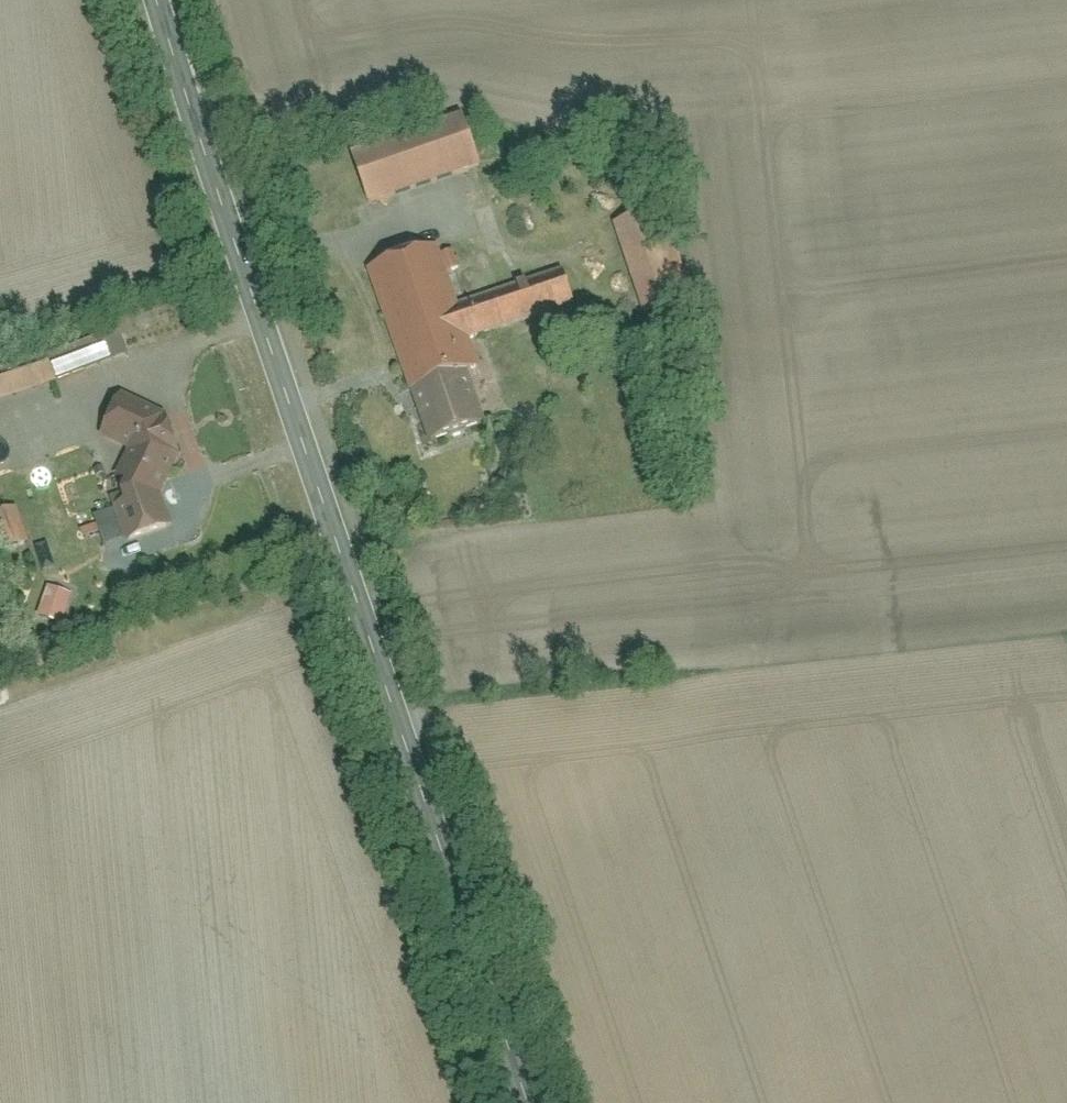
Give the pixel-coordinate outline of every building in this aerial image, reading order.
[(352,154),(370,208),(485,171),(468,117),(352,154)] [(636,219),(614,226),(645,321),(667,314),(636,219)] [(440,246),(367,271),(410,396),(483,371),(440,246)] [(462,306),(474,342),(578,308),(566,272),(462,306)] [(117,359),(113,349),(58,367),(61,377),(117,359)] [(63,381),(61,377),(58,367),(55,359),(0,378),(0,401),(63,381)] [(464,379),(416,395),(434,447),(482,431),(464,379)] [(183,457),(168,413),(126,395),(104,435),(135,451),(121,481),(133,485),(164,496),(183,457)] [(174,528),(164,496),(133,485),(118,498),(133,541),(174,528)] [(32,545),(19,506),(0,513),(0,534),(6,553),(32,545)] [(120,510),(100,517),(110,544),(129,537),(120,510)] [(75,595),(53,587),(44,613),(66,621),(75,595)]
